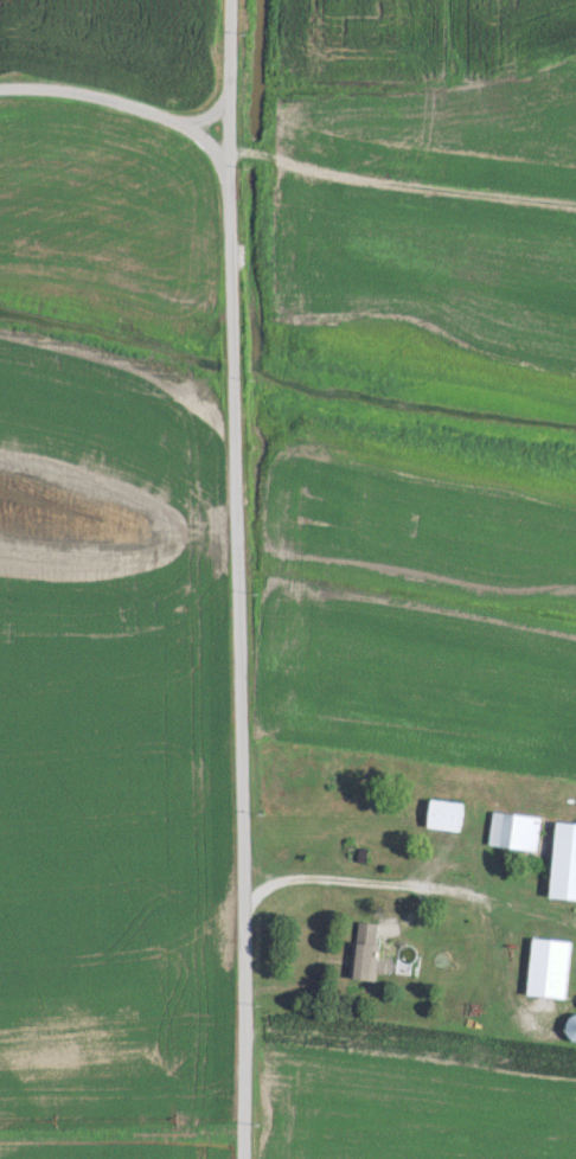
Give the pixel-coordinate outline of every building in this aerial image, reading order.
[(461,801),(427,798),(424,826),(458,829),(461,801)] [(539,817),(490,810),(486,843),(534,850),(539,817)] [(552,821),(547,896),(575,898),(575,822),(552,821)] [(568,941),(530,937),(524,994),(562,997),(568,941)] [(378,943),(351,940),(348,976),(375,979),(378,943)]
